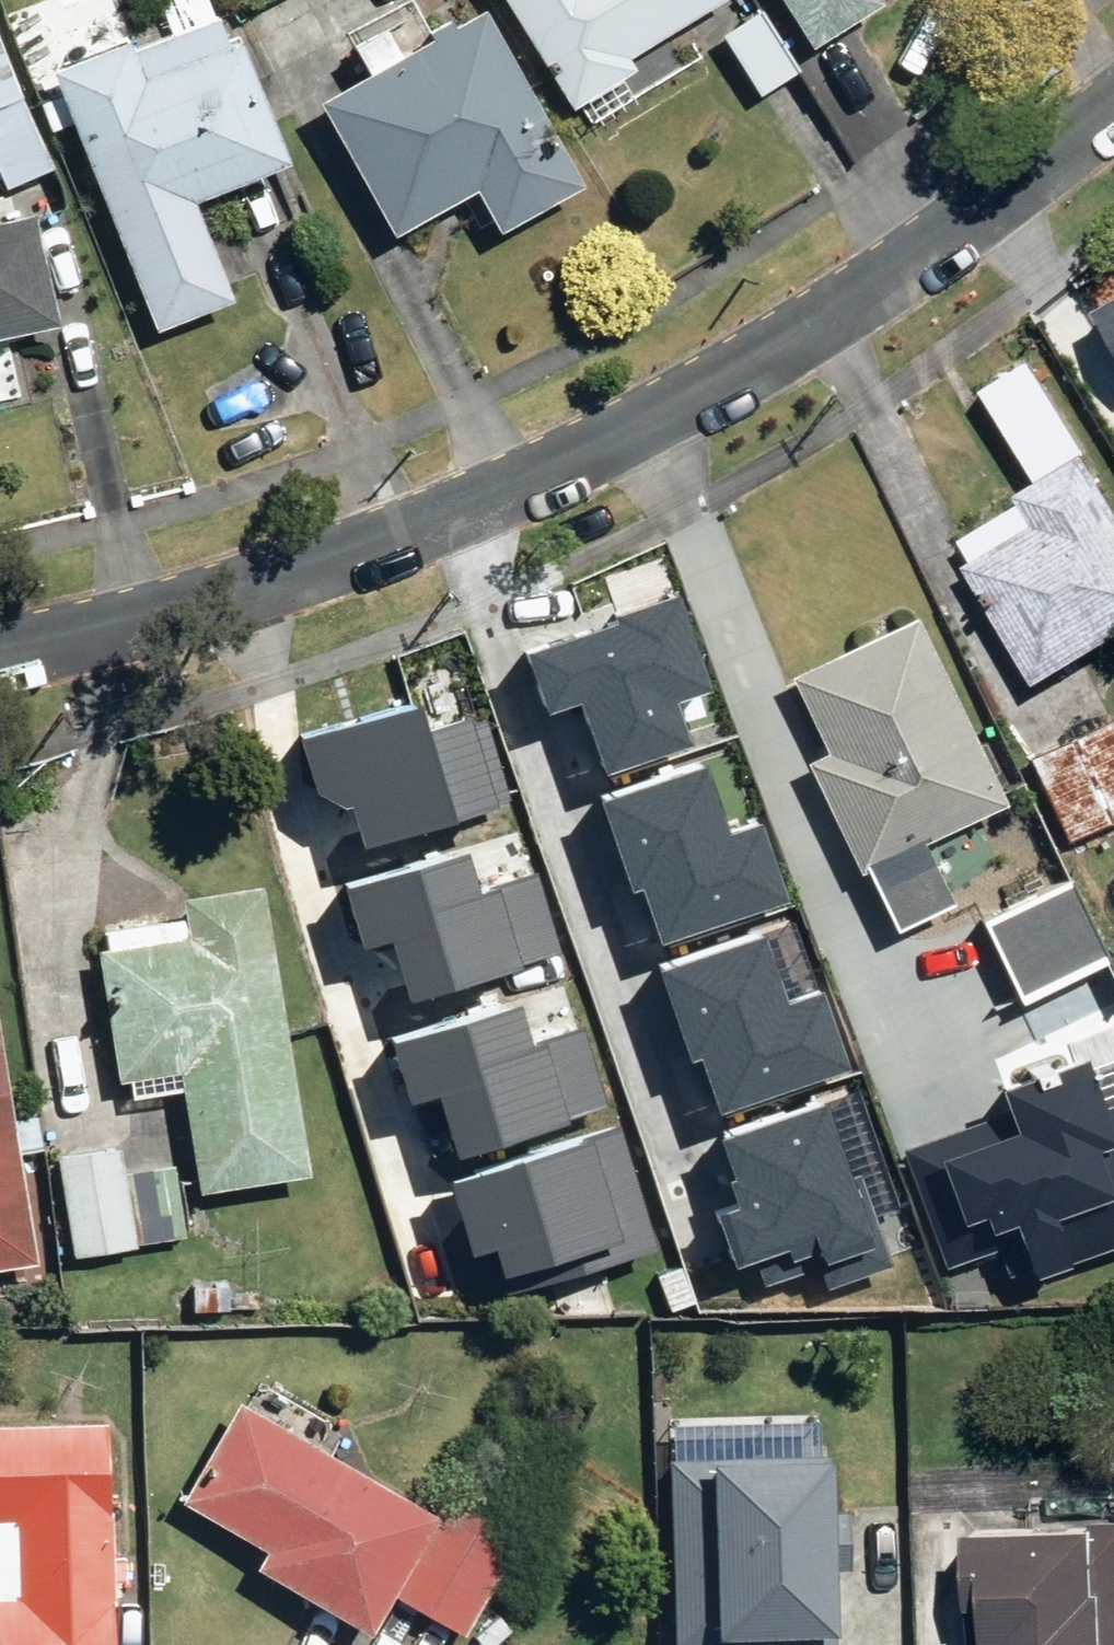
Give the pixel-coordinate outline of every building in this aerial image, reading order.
[(67,164),(1,0),(0,0),(0,173),(6,188),(67,164)] [(55,71),(160,329),(244,295),(203,193),(303,152),(241,0),(228,0),(55,71)] [(494,0),(490,0),(451,20),(442,0),(380,0),(351,14),(377,66),(330,90),(399,229),(481,188),(500,227),(585,184),(494,0)] [(574,100),(639,61),(631,49),(711,0),(513,0),(574,100)] [(816,41),(880,0),(790,0),(816,41)] [(802,67),(754,3),(713,33),(761,97),(802,67)] [(62,321),(34,211),(0,220),(0,337),(62,321)] [(1047,315),(1089,387),(1113,372),(1113,277),(1047,315)] [(1090,442),(1025,481),(1033,495),(962,538),(1045,675),(1113,633),(1113,481),(1090,442)] [(582,701),(610,777),(695,747),(680,704),(714,692),(679,595),(617,617),(620,625),(530,657),(550,712),(582,701)] [(1014,800),(924,610),(795,671),(831,748),(806,759),(859,872),(869,867),(897,926),(961,896),(934,839),(1014,800)] [(304,739),(321,793),(348,810),(355,808),(367,850),(501,810),(499,804),(513,800),(488,719),(474,723),(472,717),(429,730),(421,704),(304,739)] [(1113,708),(1032,749),(1076,838),(1113,819),(1113,708)] [(644,892),(663,948),(793,905),(766,824),(728,836),(706,770),(602,804),(633,896),(644,892)] [(469,854),(338,894),(357,956),(386,947),(404,1003),(556,957),(532,880),(482,896),(469,854)] [(1078,871),(981,916),(1017,995),(1113,950),(1113,948),(1078,871)] [(316,1178),(267,886),(185,900),(188,918),(105,932),(109,953),(100,955),(122,1086),(182,1076),(202,1197),(316,1178)] [(704,1060),(722,1116),(853,1074),(826,992),(788,1005),(766,938),(662,972),(692,1064),(704,1060)] [(523,1006),(392,1046),(411,1108),(440,1099),(458,1156),(609,1109),(586,1032),(535,1048),(523,1006)] [(0,1025),(0,1273),(40,1266),(0,1025)] [(1039,1280),(1113,1252),(1113,1108),(1107,1111),(1090,1063),(1005,1094),(1012,1113),(905,1152),(948,1267),(1024,1240),(1039,1280)] [(739,1269),(757,1263),(766,1287),(821,1267),(829,1290),(894,1267),(861,1176),(853,1178),(827,1105),(725,1142),(740,1182),(733,1185),(741,1208),(720,1216),(739,1269)] [(497,1252),(510,1295),(660,1248),(623,1131),(453,1184),(476,1258),(497,1252)] [(122,1147),(59,1157),(76,1258),(189,1240),(177,1169),(127,1177),(122,1147)] [(335,1427),(258,1381),(189,1496),(269,1544),(258,1563),(378,1635),(404,1593),(474,1636),(524,1553),(329,1436),(335,1427)] [(0,1418),(0,1644),(115,1644),(115,1418),(0,1418)] [(843,1448),(816,1447),(816,1425),(750,1423),(750,1431),(680,1429),(673,1644),(683,1644),(717,1644),(718,1620),(837,1624),(843,1448)] [(983,1512),(981,1603),(1000,1603),(999,1640),(1012,1640),(1012,1644),(1113,1644),(1113,1515),(983,1512)]
